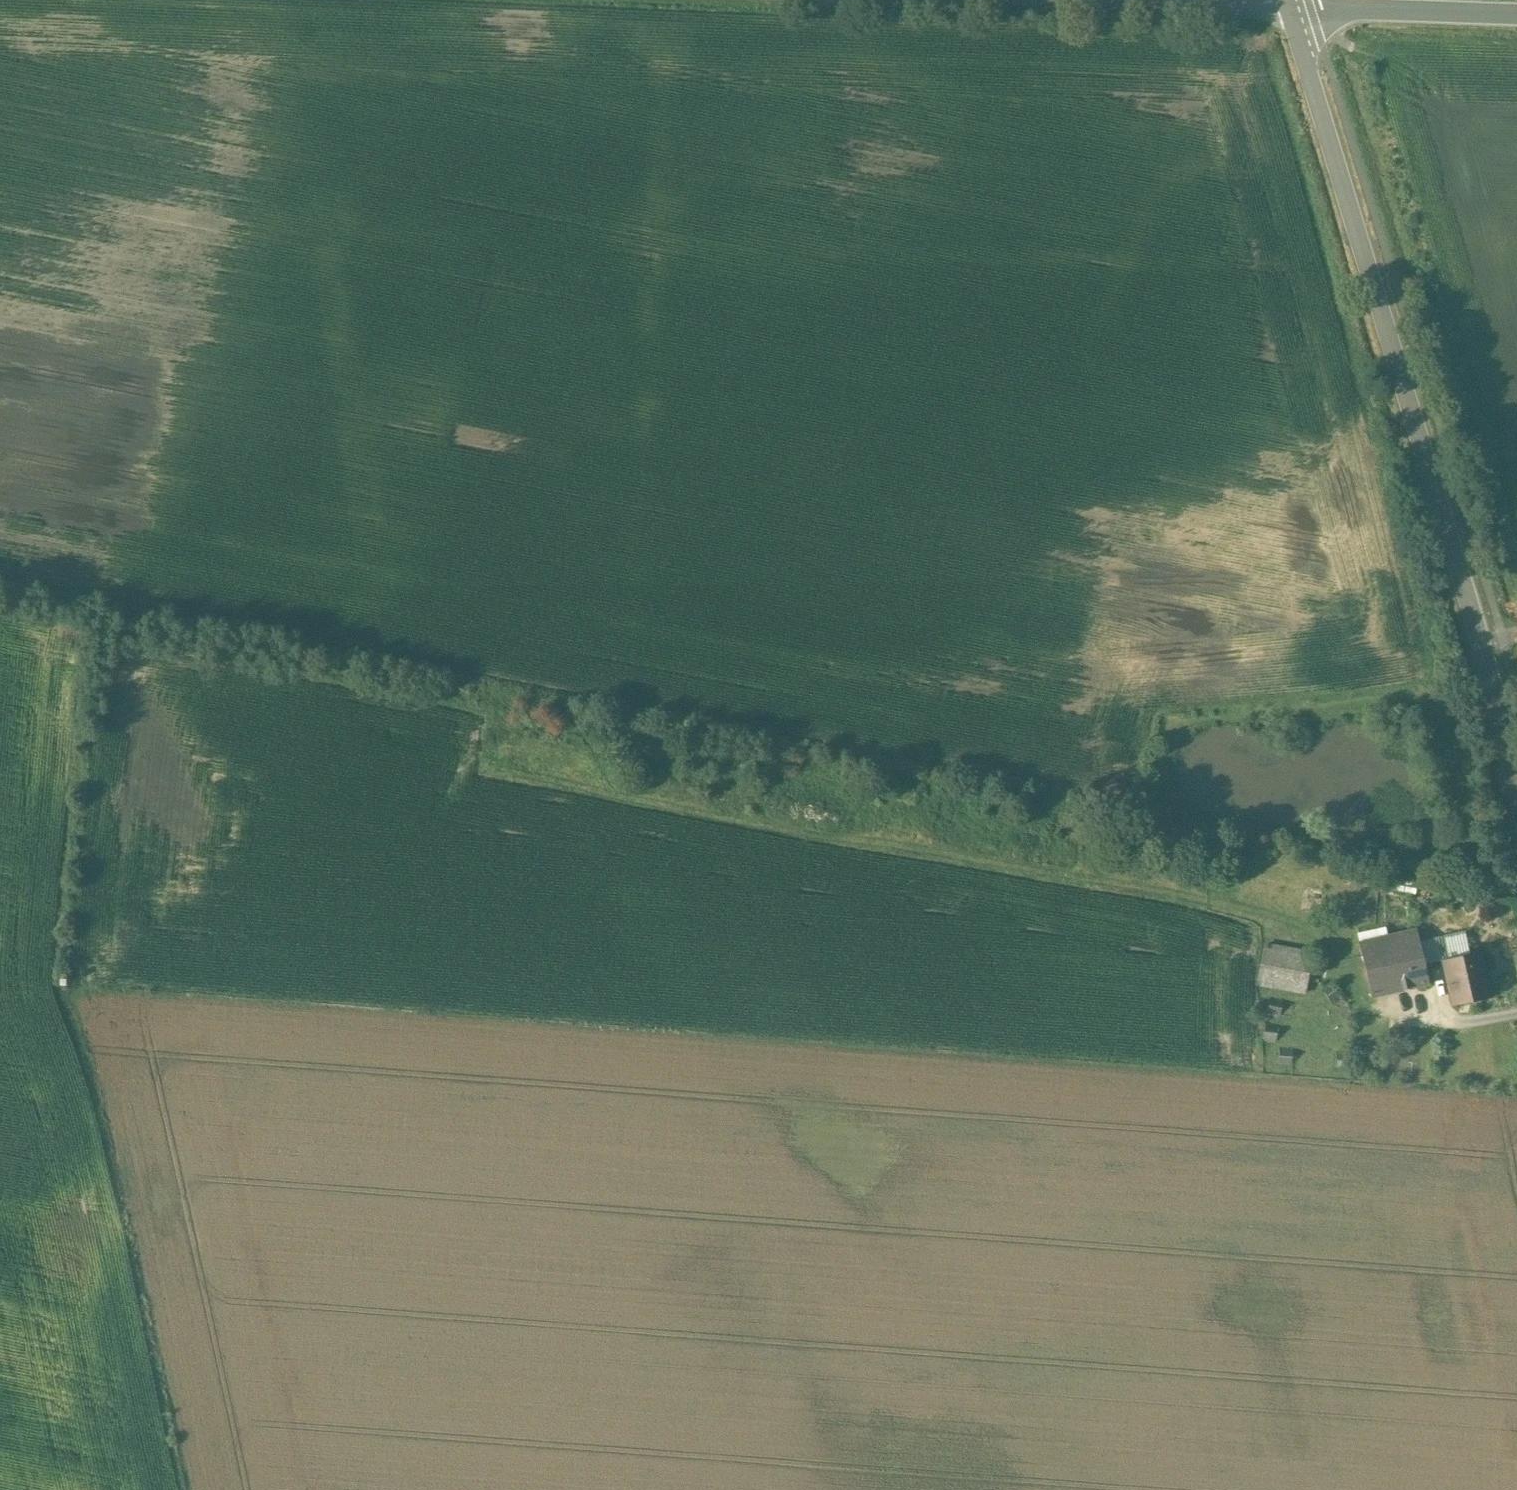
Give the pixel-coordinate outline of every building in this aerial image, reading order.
[(1416,931),(1360,944),(1360,943),(1359,943),(1371,995),(1372,994),(1428,981),(1417,930),(1416,930),(1416,931)] [(1465,932),(1444,936),(1449,958),(1469,953),(1465,932)] [(1313,953),(1265,944),(1258,983),(1305,992),(1313,953)] [(1449,958),(1444,959),(1454,1004),(1490,997),(1479,951),(1469,953),(1449,958)] [(1267,996),(1269,1016),(1288,1014),(1286,994),(1267,996)]
